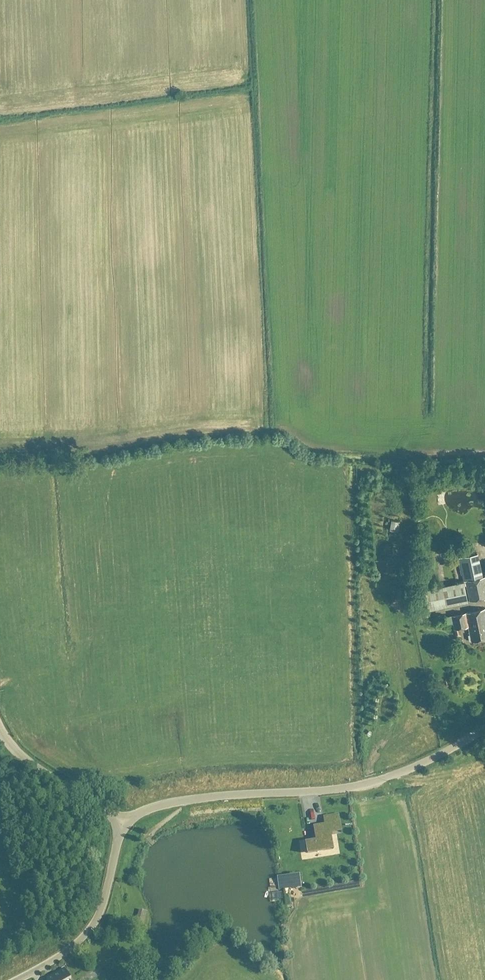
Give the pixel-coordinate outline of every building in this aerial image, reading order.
[(400,521),(391,520),(389,530),(398,531),(400,521)] [(482,577),(477,553),(459,557),(464,581),(466,581),(482,577)] [(482,577),(466,581),(470,601),(484,598),(484,577),(482,577)] [(468,602),(464,583),(424,591),(428,610),(468,602)] [(399,587),(399,601),(409,601),(409,587),(399,587)] [(484,608),(452,615),(445,616),(447,624),(453,623),(456,636),(461,635),(460,628),(468,626),(470,634),(468,635),(469,641),(471,641),(471,642),(484,639),(484,609),(484,608)] [(324,816),(325,824),(339,821),(338,814),(324,816)] [(325,824),(313,826),(315,840),(305,842),(307,853),(333,848),(331,831),(341,830),(340,821),(339,821),(325,824)] [(300,875),(278,879),(280,890),(302,886),(300,875)] [(146,911),(139,909),(136,921),(142,923),(146,911)] [(71,979),(64,968),(46,978),(47,979),(71,979)]
